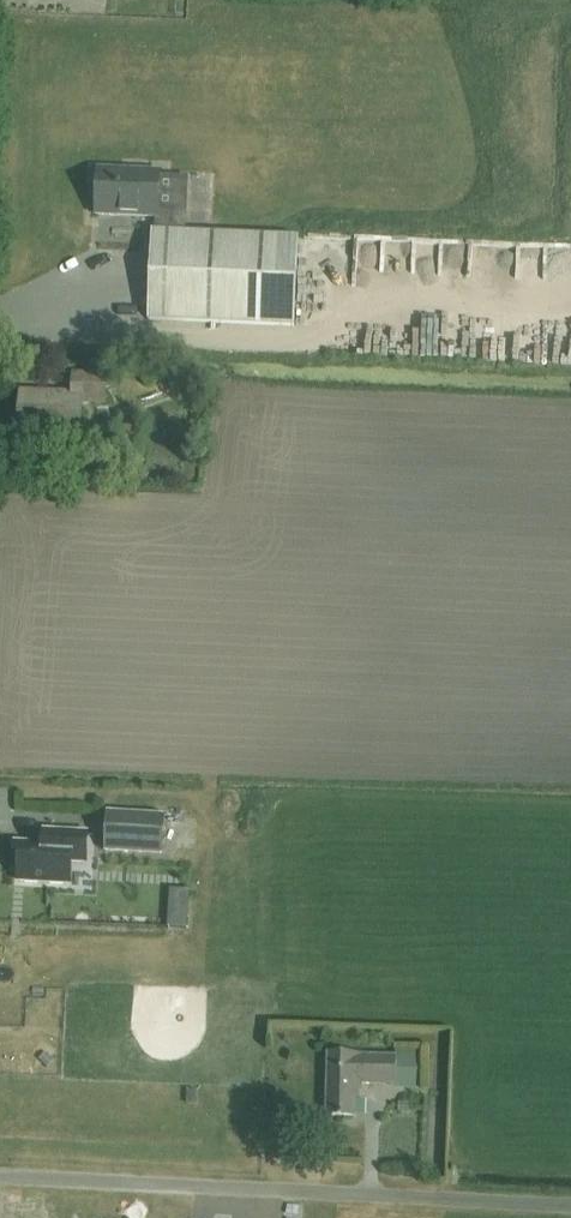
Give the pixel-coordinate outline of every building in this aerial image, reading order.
[(293,331),(298,242),(299,234),(172,226),(173,213),(159,212),(161,173),(134,171),(134,175),(99,172),(96,215),(156,219),(155,233),(152,233),(147,322),(293,331)] [(73,375),(72,393),(19,391),(18,432),(70,434),(69,440),(80,441),(82,403),(105,404),(106,377),(73,375)] [(162,854),(165,816),(107,813),(105,851),(162,854)] [(71,862),(85,863),(87,833),(44,831),(44,844),(16,843),(14,867),(20,868),(19,881),(69,884),(71,862)] [(326,1116),(354,1116),(354,1099),(362,1099),(362,1084),(394,1084),(395,1057),(327,1056),(326,1116)]
